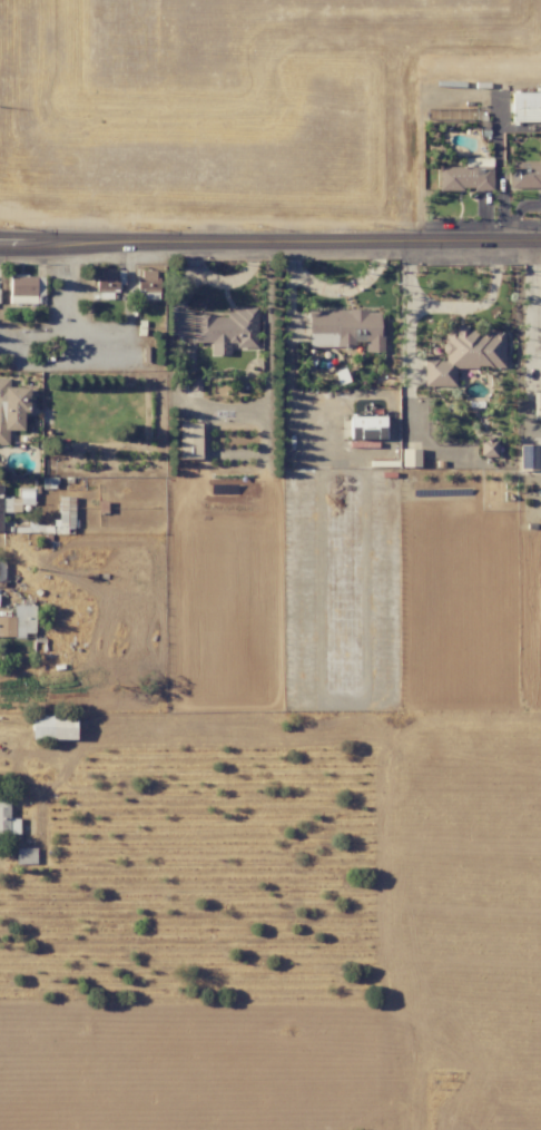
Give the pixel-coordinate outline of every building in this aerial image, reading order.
[(511,93),(511,122),(540,122),(540,93),(511,93)] [(510,187),(540,187),(540,146),(540,163),(510,163),(510,187)] [(492,157),(464,158),(465,166),(438,166),(438,190),(492,190),(492,157)] [(113,270),(97,270),(98,291),(118,291),(118,278),(113,278),(113,270)] [(157,291),(156,270),(138,270),(139,292),(157,291)] [(9,303),(44,303),(44,277),(10,276),(9,303)] [(256,347),(256,310),(226,309),(226,316),(193,316),(193,342),(210,343),(210,355),(229,356),(230,346),(256,347)] [(308,347),(354,347),(354,342),(365,342),(365,353),(381,353),(381,310),(308,311),(308,347)] [(424,385),(455,386),(455,367),(503,368),(504,331),(466,331),(466,328),(443,328),(443,359),(424,359),(424,385)] [(384,439),(384,416),(349,417),(349,440),(384,439)] [(200,424),(178,424),(178,459),(200,459),(200,424)] [(479,457),(496,457),(497,437),(480,436),(479,457)] [(536,445),(519,445),(520,469),(536,468),(536,445)] [(419,450),(402,449),(401,467),(419,467),(419,450)] [(74,497),(59,497),(58,520),(54,520),(54,533),(66,534),(66,527),(73,527),(74,497)] [(0,617),(0,637),(24,637),(25,633),(34,633),(34,605),(13,605),(13,617),(0,617)] [(74,739),(75,716),(31,715),(30,739),(74,739)] [(19,835),(19,819),(8,819),(8,802),(0,802),(0,835),(19,835)] [(36,864),(35,849),(16,849),(16,864),(36,864)]
